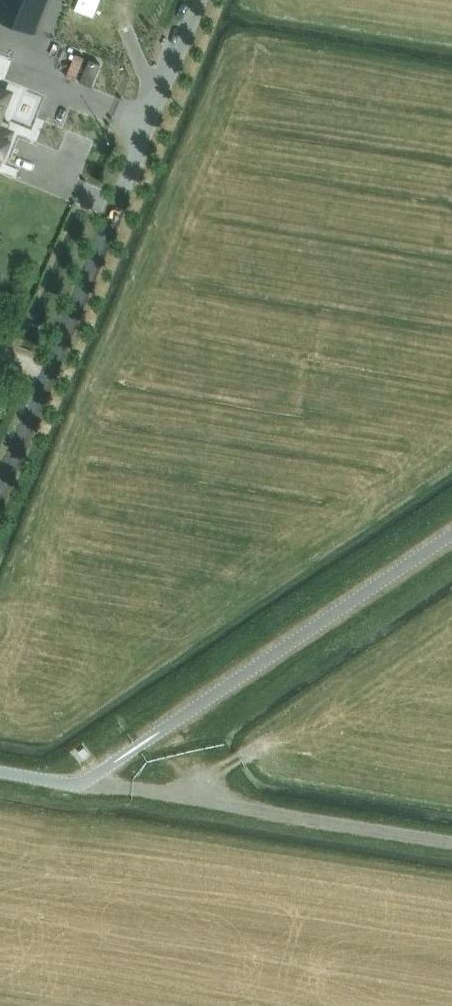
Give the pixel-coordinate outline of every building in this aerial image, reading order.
[(5,9),(43,24),(53,0),(9,0),(5,9)] [(99,50),(88,75),(99,80),(110,55),(99,50)] [(65,134),(64,134),(73,111),(41,97),(31,120),(27,118),(15,147),(53,163),(65,134)]
